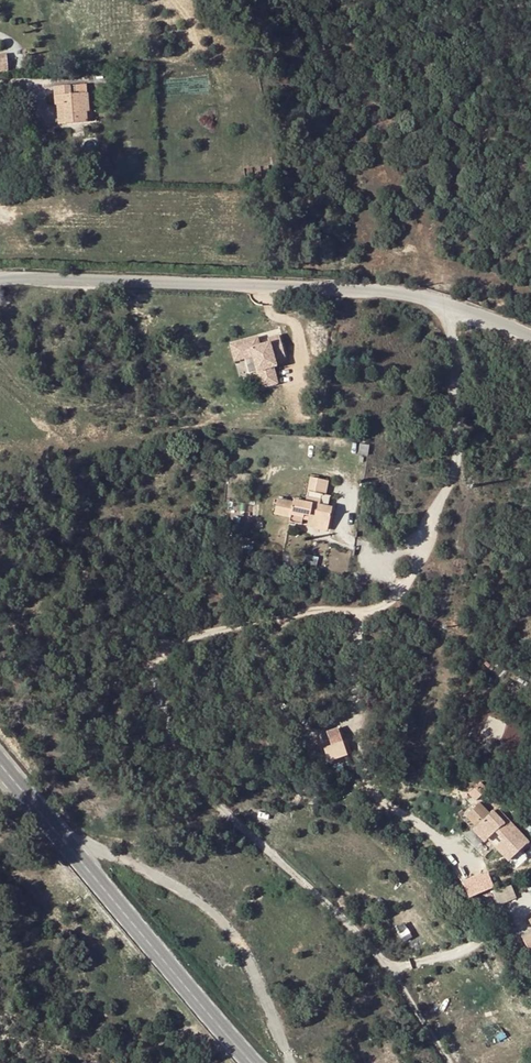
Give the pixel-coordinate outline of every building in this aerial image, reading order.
[(62,104),(64,122),(86,122),(86,113),(89,111),(86,84),(53,86),(54,102),(56,104),(62,104)] [(56,104),(58,122),(64,122),(62,104),(56,104)] [(282,353),(276,331),(264,335),(266,339),(256,342),(254,334),(232,340),(237,356),(249,353),(256,376),(260,375),(263,383),(274,379),(270,364),(273,363),(271,356),(282,353)] [(237,356),(232,340),(227,342),(232,358),(237,356)] [(307,513),(306,519),(328,522),(330,507),(324,506),(317,505),(319,494),(324,495),(327,481),(309,477),(304,502),(292,499),(292,502),(276,499),(273,514),(289,517),(289,516),(301,518),(302,513),(307,513)] [(317,505),(324,506),(326,495),(324,495),(319,494),(317,505)] [(328,522),(306,519),(305,526),(328,530),(328,522)] [(337,732),(327,735),(331,745),(341,741),(337,732)] [(345,753),(341,741),(331,745),(322,749),(327,761),(345,753)] [(505,858),(527,839),(495,805),(484,815),(478,808),(467,818),(473,825),(470,829),(480,840),(491,830),(499,837),(492,844),(505,858)] [(465,897),(493,889),(488,871),(460,879),(465,897)] [(509,884),(491,892),(496,904),(514,896),(509,884)]
